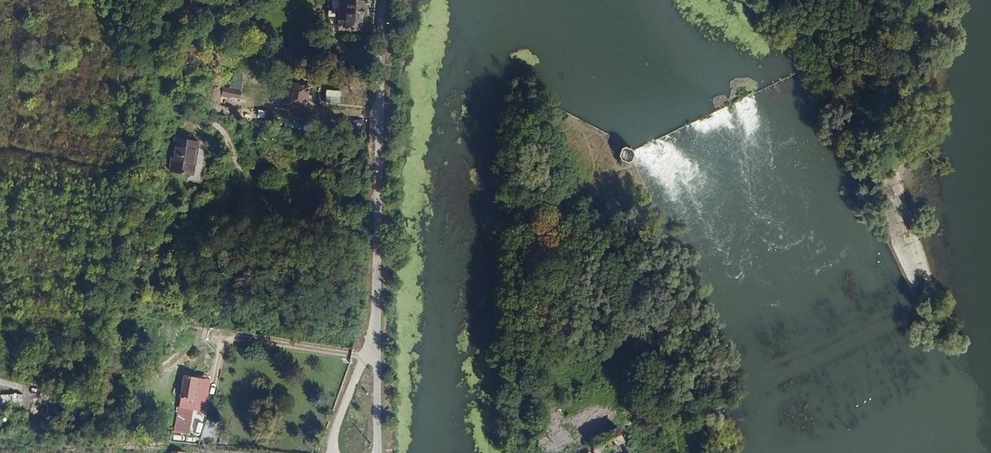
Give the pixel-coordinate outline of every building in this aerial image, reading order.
[(366,0),(340,0),(338,25),(346,26),(346,28),(363,29),(366,0)] [(226,80),(224,96),(241,98),(243,83),(226,80)] [(307,107),(311,84),(290,80),(285,103),(307,107)] [(193,175),(200,140),(175,136),(169,171),(193,175)] [(198,377),(183,374),(180,397),(181,397),(195,399),(198,377)] [(210,379),(198,377),(195,399),(181,397),(179,408),(194,411),(199,410),(203,407),(206,402),(210,379)] [(1,393),(1,405),(23,405),(23,393),(1,393)] [(192,425),(194,411),(179,408),(177,422),(192,425)] [(624,426),(598,438),(601,445),(598,447),(601,452),(637,452),(624,426)]
